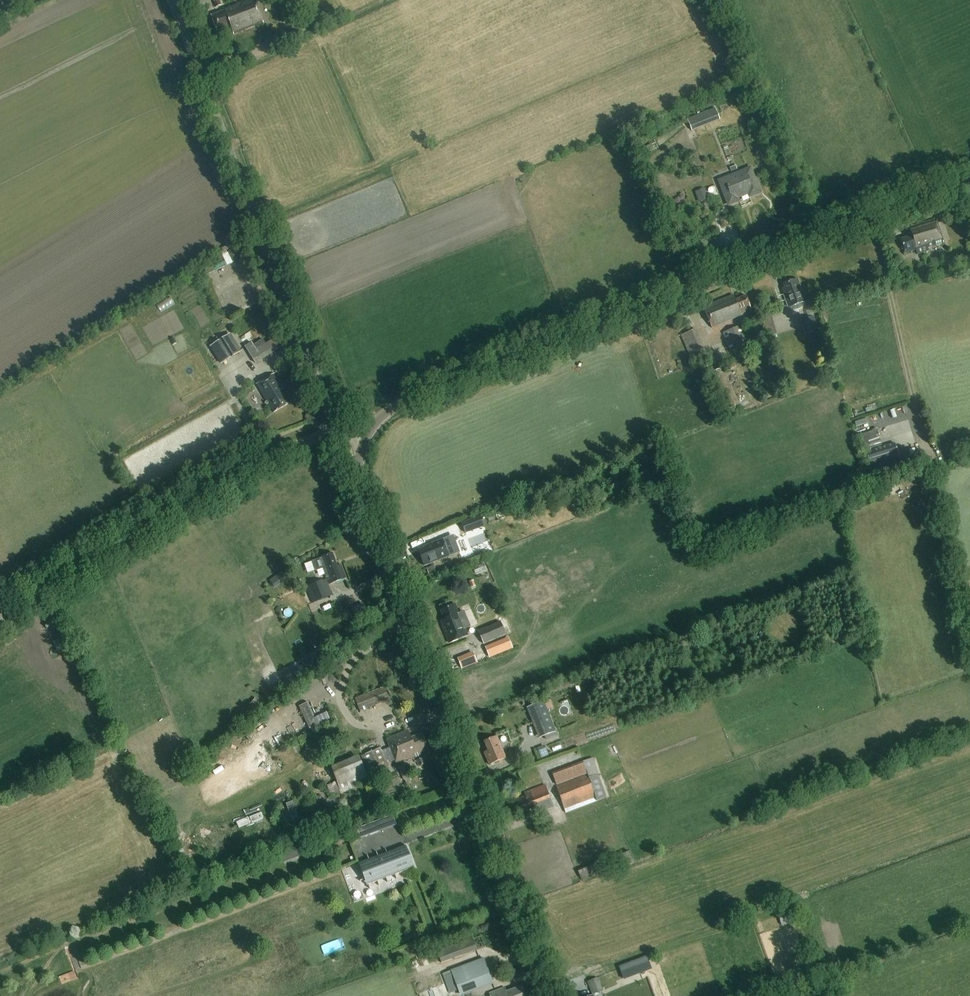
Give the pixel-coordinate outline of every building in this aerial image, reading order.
[(255,0),(246,0),(224,9),(225,11),(211,16),(218,32),(231,26),(234,34),(264,23),(255,0)] [(738,81),(735,75),(726,79),(729,85),(738,81)] [(717,109),(688,121),(692,132),(721,121),(717,109)] [(652,144),(646,147),(649,153),(655,150),(652,144)] [(750,197),(760,193),(751,169),(719,181),(729,205),(739,201),(736,194),(747,189),(750,197)] [(699,202),(708,199),(705,188),(696,190),(699,202)] [(928,248),(944,243),(935,220),(909,228),(912,236),(900,240),(905,254),(916,250),(918,255),(929,252),(928,248)] [(789,307),(805,301),(798,280),(784,285),(785,287),(782,288),(789,307)] [(741,315),(752,310),(746,297),(735,301),(733,296),(703,308),(712,328),(742,316),(741,315)] [(171,299),(158,305),(160,311),(173,305),(171,299)] [(813,316),(802,320),(805,328),(816,324),(813,316)] [(754,325),(752,320),(746,322),(749,328),(754,325)] [(723,333),(731,352),(740,347),(740,348),(749,344),(740,325),(723,333)] [(692,361),(706,355),(696,329),(681,336),(692,361)] [(210,347),(221,365),(242,351),(231,334),(210,347)] [(777,343),(775,335),(769,336),(772,345),(777,343)] [(265,345),(262,341),(253,346),(252,346),(255,351),(265,345)] [(251,343),(245,347),(255,364),(261,361),(255,351),(252,346),(253,346),(251,343)] [(739,406),(723,369),(707,376),(723,412),(739,406)] [(274,413),(288,404),(280,391),(283,389),(274,374),(256,385),(274,413)] [(894,443),(866,452),(873,475),(901,466),(894,443)] [(462,524),(465,533),(484,526),(481,517),(462,524)] [(475,544),(487,539),(484,533),(473,538),(475,544)] [(424,566),(449,557),(456,554),(450,537),(443,540),(418,549),(424,566)] [(333,596),(329,584),(345,578),(341,565),(337,566),(332,553),(319,558),(327,579),(306,587),(312,604),(333,596)] [(433,567),(427,569),(429,575),(436,573),(433,567)] [(467,635),(465,629),(471,626),(464,611),(458,614),(454,606),(441,612),(448,626),(443,627),(450,643),(467,635)] [(474,625),(482,644),(506,634),(498,615),(474,625)] [(509,638),(485,647),(489,658),(513,649),(509,638)] [(384,687),(355,698),(360,712),(389,700),(384,687)] [(544,701),(529,707),(538,729),(541,728),(545,736),(556,732),(547,710),(554,708),(551,700),(545,702),(544,701)] [(326,712),(314,717),(319,726),(330,720),(326,712)] [(386,740),(397,764),(413,757),(421,754),(428,750),(421,734),(411,738),(408,731),(386,740)] [(490,765),(505,758),(497,737),(485,742),(489,751),(485,753),(490,765)] [(378,749),(361,756),(370,776),(389,768),(381,748),(378,749)] [(330,768),(340,790),(367,778),(358,757),(330,768)] [(593,758),(552,773),(566,813),(606,798),(593,758)] [(398,768),(406,785),(411,782),(404,765),(398,768)] [(536,814),(553,807),(545,785),(524,793),(526,796),(515,800),(520,813),(534,808),(536,814)] [(284,803),(289,821),(297,819),(293,801),(284,803)] [(375,822),(379,831),(397,825),(393,815),(375,822)] [(406,846),(359,864),(367,886),(414,868),(406,846)] [(297,847),(279,854),(281,860),(282,863),(301,856),(300,854),(297,847)] [(614,868),(633,861),(629,851),(610,858),(614,868)] [(577,870),(581,879),(601,871),(597,863),(577,870)] [(441,963),(477,950),(473,938),(437,951),(441,963)] [(618,966),(623,979),(652,969),(646,955),(618,966)] [(450,993),(459,990),(460,995),(493,983),(484,959),(443,974),(450,993)] [(64,984),(80,977),(77,970),(61,976),(64,984)] [(587,981),(592,994),(602,990),(597,977),(587,981)] [(521,987),(507,992),(505,988),(489,994),(490,995),(525,995),(521,987)]
